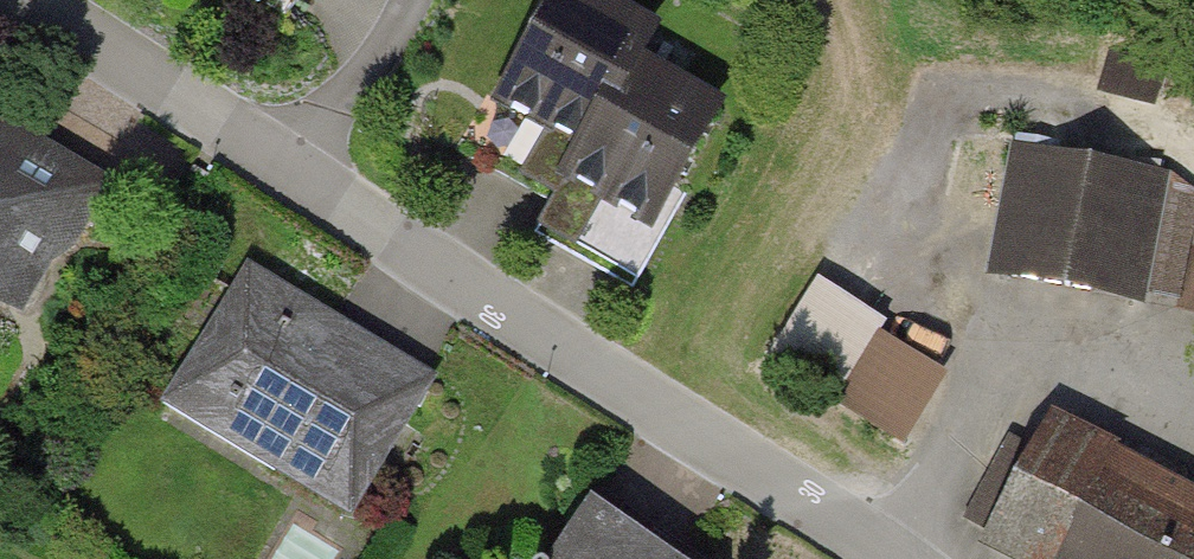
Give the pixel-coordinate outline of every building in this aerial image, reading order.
[(309,0),(284,0),(301,11),(309,0)] [(636,57),(658,16),(627,0),(550,0),(491,110),(546,139),(521,186),(556,205),(636,57)] [(654,242),(727,106),(636,57),(556,205),(539,236),(578,257),(601,213),(654,242)] [(50,240),(62,246),(99,188),(30,149),(6,121),(0,118),(0,294),(13,299),(50,240)] [(1008,150),(986,285),(1146,312),(1148,299),(1166,194),(1169,177),(1008,150)] [(1166,194),(1148,299),(1179,307),(1178,316),(1193,319),(1193,198),(1166,194)] [(249,264),(162,410),(353,524),(440,379),(249,264)] [(765,367),(904,452),(950,378),(881,336),(888,325),(817,282),(765,367)] [(1114,465),(1123,448),(1050,408),(1031,442),(1011,431),(960,523),(985,536),(977,551),(992,558),(1193,558),(1193,508),(1114,465)] [(552,558),(666,558),(589,506),(552,558)]
